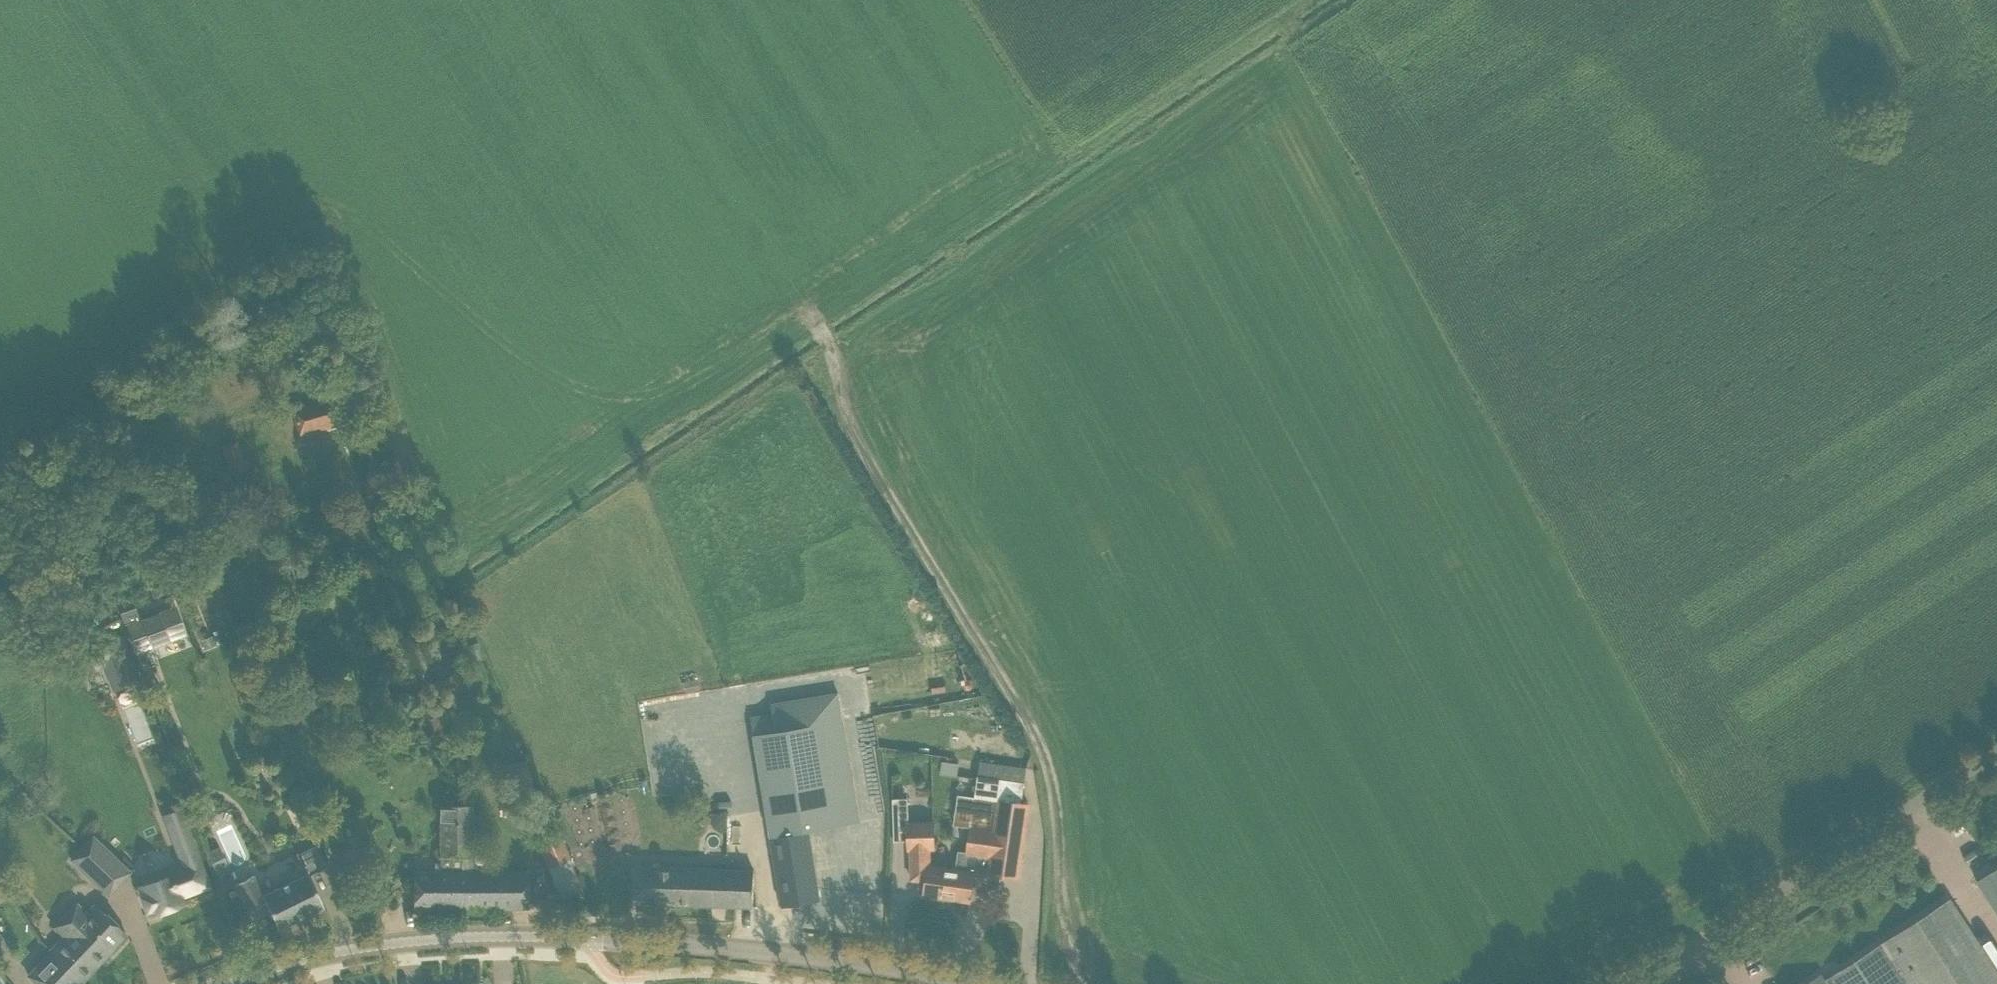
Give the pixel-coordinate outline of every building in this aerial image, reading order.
[(316,382),(321,397),(290,406),(299,435),(325,428),(325,430),(349,423),(336,377),(316,382)] [(176,604),(125,623),(136,652),(187,633),(176,604)] [(136,682),(118,634),(94,643),(113,691),(136,682)] [(856,802),(843,722),(838,692),(771,703),(773,713),(750,716),(754,737),(778,886),(782,906),(820,900),(808,830),(859,822),(856,802)] [(1011,765),(1013,731),(958,728),(957,750),(989,752),(988,775),(1023,777),(1024,766),(1011,765)] [(941,761),(939,773),(956,776),(957,763),(941,761)] [(1000,779),(997,800),(974,797),(970,827),(967,852),(957,850),(955,868),(930,865),(929,853),(934,853),(933,826),(907,826),(908,841),(910,841),(911,879),(926,881),(924,895),(969,902),(976,855),(989,856),(987,873),(1018,878),(1028,804),(1023,804),(1026,782),(1000,779)] [(908,817),(908,799),(893,799),(893,818),(908,817)] [(461,855),(471,855),(471,804),(440,804),(440,871),(413,871),(413,908),(466,908),(466,871),(460,871),(461,855)] [(209,886),(182,814),(165,821),(181,864),(161,872),(163,877),(138,886),(142,896),(141,897),(146,911),(147,910),(149,916),(183,903),(181,897),(209,886)] [(559,833),(536,843),(546,868),(570,858),(559,833)] [(129,871),(112,855),(95,839),(73,862),(107,894),(129,871)] [(233,884),(238,893),(246,911),(265,902),(277,928),(323,906),(314,888),(308,876),(327,867),(315,843),(295,853),(305,874),(290,881),(287,875),(275,881),(278,887),(262,895),(252,875),(233,884)] [(217,847),(207,852),(215,871),(226,867),(217,847)] [(471,871),(471,855),(461,855),(460,871),(466,871),(466,908),(528,908),(528,888),(528,872),(471,871)] [(637,903),(753,906),(754,870),(638,867),(637,903)] [(1976,881),(1996,914),(1996,867),(1976,881)] [(1949,898),(1824,980),(1820,974),(1805,983),(1996,983),(1996,972),(1949,898)] [(37,983),(78,983),(125,933),(96,906),(90,913),(76,900),(51,927),(63,940),(28,976),(37,983)]
